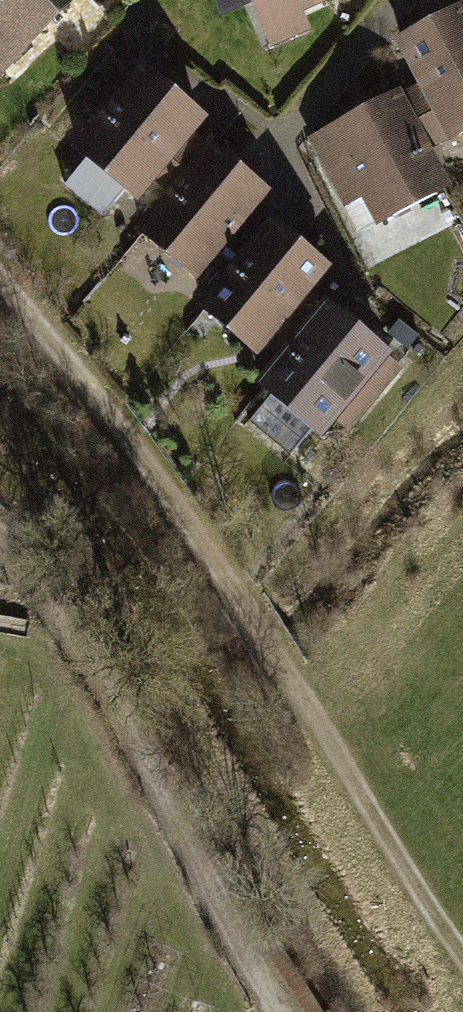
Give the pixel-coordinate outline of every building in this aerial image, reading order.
[(82,0),(0,0),(0,78),(82,0)] [(270,46),(372,0),(249,0),(270,46)] [(395,79),(449,174),(462,166),(462,41),(395,79)] [(218,142),(147,81),(73,166),(144,227),(218,142)] [(447,199),(393,104),(317,147),(371,242),(447,199)] [(278,220),(207,159),(133,244),(204,305),(278,220)] [(337,307),(266,246),(193,331),(263,392),(337,307)] [(406,386),(335,325),(261,411),(332,471),(406,386)]
